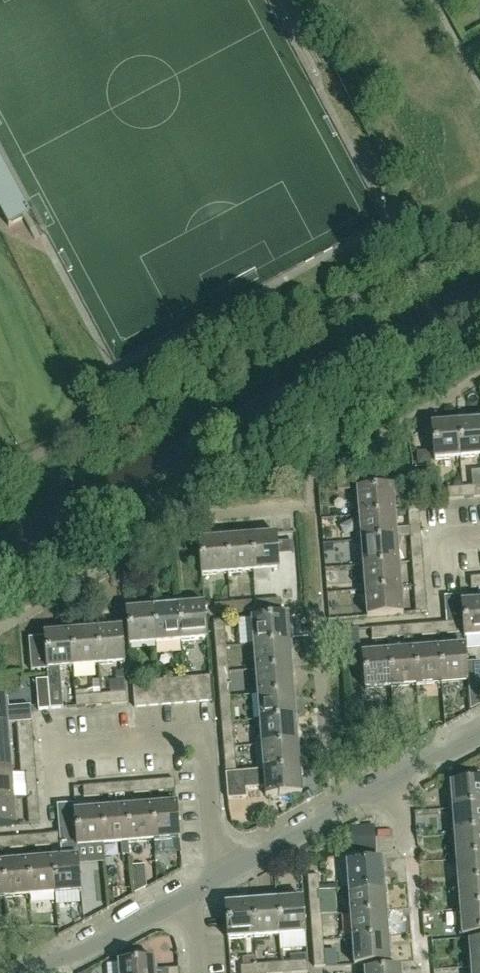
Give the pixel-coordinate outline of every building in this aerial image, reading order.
[(41,235),(0,158),(0,211),(8,225),(22,218),(34,239),(41,235)] [(458,420),(461,458),(479,456),(479,421),(468,422),(467,419),(458,420)] [(461,458),(458,420),(457,420),(458,422),(443,424),(442,421),(432,422),(433,424),(432,424),(435,460),(436,460),(461,458)] [(359,515),(397,512),(395,512),(393,497),(396,497),(395,487),(393,487),(393,486),(357,489),(357,491),(358,490),(359,515)] [(464,498),(463,487),(447,488),(448,499),(464,498)] [(407,496),(408,512),(419,511),(418,495),(407,496)] [(398,522),(397,512),(359,515),(361,540),(399,537),(397,537),(395,522),(398,522)] [(410,537),(421,536),(420,520),(409,521),(410,537)] [(260,533),(250,534),(253,571),(278,569),(278,570),(279,570),(276,534),(275,534),(260,535),(260,533)] [(234,535),(225,536),(228,574),(253,571),(250,534),(250,536),(235,538),(234,535)] [(199,540),(202,576),(203,576),(228,574),(225,536),(225,538),(210,540),(209,537),(199,538),(200,540),(199,540)] [(361,540),(363,566),(401,563),(401,562),(399,562),(397,547),(400,547),(399,537),(361,540)] [(411,546),(412,562),(423,561),(422,545),(411,546)] [(402,572),(401,563),(363,566),(365,591),(403,588),(403,587),(401,588),(399,572),(402,572)] [(413,571),(414,587),(425,586),(424,570),(413,571)] [(479,587),(479,576),(470,577),(471,588),(479,587)] [(404,597),(403,588),(365,591),(367,616),(367,617),(403,614),(403,613),(401,598),(404,597)] [(416,612),(427,611),(426,595),(415,596),(416,612)] [(472,602),(472,599),(463,600),(462,595),(444,596),(446,623),(463,621),(464,632),(464,638),(466,638),(479,636),(479,601),(472,602)] [(266,611),(282,610),(281,599),(265,600),(266,611)] [(256,612),(256,601),(240,602),(241,613),(256,612)] [(207,639),(204,603),(203,603),(203,604),(188,605),(187,602),(178,603),(181,641),(206,639),(207,639)] [(156,643),(181,641),(178,603),(177,603),(178,606),(162,607),(162,604),(153,605),(156,643)] [(231,614),(231,603),(215,604),(215,615),(231,614)] [(131,645),(156,643),(153,605),(152,605),(152,608),(137,609),(137,606),(127,607),(127,609),(129,646),(131,645)] [(252,620),(254,645),(292,641),(289,641),(288,626),(291,626),(290,616),(288,616),(288,615),(251,618),(252,620)] [(447,634),(464,632),(463,621),(446,623),(447,634)] [(422,636),(438,634),(437,623),(428,624),(421,625),(422,636)] [(398,648),(388,649),(391,687),(416,685),(413,647),(414,647),(412,625),(396,627),(397,638),(404,637),(405,650),(398,651),(398,648)] [(125,663),(122,627),(120,627),(121,628),(105,629),(105,626),(95,627),(98,665),(123,663),(125,663)] [(73,667),(98,665),(95,627),(95,630),(80,631),(80,628),(70,629),(73,667)] [(372,640),(387,638),(388,638),(387,627),(371,629),(372,640)] [(60,668),(73,667),(70,629),(70,632),(55,633),(55,630),(45,631),(45,633),(44,633),(45,637),(29,639),(31,671),(47,669),(48,680),(51,709),(64,708),(60,668)] [(360,646),(358,630),(343,631),(346,663),(358,662),(357,651),(360,646)] [(216,648),(227,647),(225,631),(214,632),(216,648)] [(254,645),(256,670),(294,667),(294,666),(291,666),(290,651),(293,651),(292,641),(254,645)] [(468,681),(465,645),(464,645),(464,646),(448,647),(448,644),(439,645),(442,683),(466,681),(468,681)] [(416,685),(442,683),(439,645),(438,645),(438,648),(423,649),(423,646),(414,647),(413,647),(416,685)] [(391,687),(388,649),(388,652),(373,653),(373,650),(363,651),(363,653),(362,653),(365,689),(366,689),(391,687)] [(216,657),(218,673),(229,672),(227,656),(216,657)] [(471,710),(479,705),(479,661),(467,662),(471,710)] [(258,695),(296,692),(296,691),(293,692),(292,676),(295,676),(294,667),(256,670),(258,695)] [(196,677),(198,702),(212,701),(210,676),(196,677)] [(186,703),(198,702),(196,677),(184,678),(186,703)] [(173,704),(186,703),(184,678),(171,679),(173,704)] [(159,680),(161,705),(173,704),(171,679),(159,680)] [(39,710),(51,709),(48,680),(36,680),(39,710)] [(148,706),(161,705),(159,680),(146,681),(148,706)] [(134,707),(148,706),(146,681),(132,682),(134,707)] [(220,698),(231,697),(229,681),(218,682),(220,698)] [(110,693),(111,704),(127,703),(126,692),(110,693)] [(297,701),(296,692),(258,695),(260,720),(298,717),(298,716),(295,717),(294,702),(297,701)] [(85,695),(86,706),(86,707),(102,705),(101,694),(85,695)] [(10,723),(10,724),(32,722),(31,706),(9,708),(8,698),(6,698),(6,697),(0,698),(0,724),(10,723)] [(233,722),(231,706),(220,707),(222,723),(233,722)] [(262,745),(300,742),(297,742),(296,727),(299,726),(298,717),(260,720),(262,745)] [(0,724),(0,749),(12,749),(12,748),(9,748),(8,733),(11,733),(10,724),(10,723),(0,724)] [(23,748),(34,747),(33,731),(22,732),(23,748)] [(235,747),(233,732),(222,732),(224,748),(235,747)] [(262,745),(264,770),(302,767),(299,767),(298,752),(301,752),(300,742),(262,745)] [(12,749),(0,749),(0,775),(14,774),(14,773),(11,774),(10,758),(13,758),(12,749)] [(36,772),(35,756),(24,757),(25,773),(36,772)] [(224,757),(226,774),(237,773),(235,757),(224,757)] [(237,773),(226,774),(228,799),(247,798),(246,789),(266,787),(266,795),(266,796),(302,793),(302,792),(301,792),(300,777),(303,777),(302,767),(264,770),(237,773)] [(14,774),(0,775),(0,800),(16,799),(16,798),(13,799),(12,784),(15,783),(14,774)] [(158,780),(158,781),(159,791),(175,790),(174,779),(158,780)] [(27,798),(38,797),(37,781),(26,782),(27,798)] [(133,782),(133,783),(134,793),(150,792),(149,781),(133,782)] [(450,783),(451,784),(452,799),(450,800),(450,809),(479,807),(479,781),(450,783)] [(108,784),(108,785),(109,795),(125,794),(124,783),(108,784)] [(83,786),(83,787),(84,798),(100,796),(99,785),(83,786)] [(16,799),(0,800),(0,826),(16,825),(16,824),(15,824),(14,809),(17,808),(16,799)] [(180,839),(177,803),(176,803),(161,805),(160,802),(151,803),(154,841),(179,839),(180,839)] [(128,843),(154,841),(151,803),(150,803),(151,805),(135,807),(135,804),(125,805),(128,843)] [(128,843),(125,805),(125,807),(110,809),(110,806),(100,807),(103,845),(128,843)] [(29,823),(40,822),(38,806),(27,807),(29,823)] [(78,847),(103,845),(100,807),(100,809),(85,811),(85,808),(75,809),(75,811),(74,811),(76,832),(77,843),(77,847),(78,847)] [(450,809),(450,810),(453,809),(454,825),(451,825),(452,834),(479,832),(479,807),(450,809)] [(60,845),(77,843),(76,832),(59,833),(60,845)] [(454,860),(479,858),(479,832),(452,834),(452,835),(455,835),(456,850),(453,850),(454,860)] [(34,836),(35,847),(51,845),(50,834),(34,836)] [(9,838),(10,849),(26,847),(25,836),(9,838)] [(131,845),(110,845),(110,860),(131,860),(131,845)] [(61,855),(51,856),(55,894),(79,892),(81,892),(78,856),(77,856),(61,858),(61,855)] [(51,856),(51,858),(36,860),(36,857),(26,858),(29,896),(55,894),(51,856)] [(11,859),(1,860),(4,898),(29,896),(26,858),(26,861),(11,862),(11,859)] [(457,860),(458,875),(455,875),(456,885),(479,883),(479,858),(454,860),(457,860)] [(347,864),(349,888),(387,886),(387,885),(384,885),(383,870),(386,870),(385,860),(383,860),(347,862),(347,864)] [(309,892),(310,891),(320,891),(318,875),(307,876),(309,892)] [(456,885),(459,885),(460,900),(457,900),(458,910),(479,908),(479,883),(456,885)] [(351,914),(389,911),(389,910),(386,911),(385,895),(388,895),(387,886),(349,888),(351,914)] [(277,898),(279,935),(281,951),(307,949),(303,898),(302,898),(286,900),(286,897),(277,898)] [(279,935),(277,898),(276,898),(276,900),(261,901),(261,899),(251,899),(254,937),(279,935)] [(229,939),(254,937),(251,899),(251,900),(251,902),(236,903),(236,901),(226,901),(226,904),(225,904),(228,940),(229,940),(229,939)] [(320,900),(310,901),(309,901),(310,917),(322,916),(320,900)] [(62,927),(76,927),(75,902),(61,903),(62,927)] [(462,936),(479,934),(479,908),(458,910),(460,910),(462,925),(459,925),(460,935),(462,935),(462,936)] [(389,920),(389,911),(351,914),(353,939),(391,936),(388,936),(387,921),(389,920)] [(322,925),(312,926),(311,926),(312,942),(323,941),(322,925)] [(391,936),(353,939),(355,964),(354,964),(354,965),(390,962),(390,961),(389,946),(391,946),(391,936)] [(469,941),(469,943),(471,958),(468,958),(469,968),(479,967),(479,941),(469,941)] [(313,951),(314,967),(325,966),(324,950),(313,951)] [(155,970),(157,970),(157,960),(155,960),(154,959),(118,962),(118,963),(119,963),(120,972),(155,972),(155,970)] [(307,971),(307,967),(306,960),(291,962),(291,972),(307,971)] [(281,963),(265,964),(266,972),(282,972),(281,963)] [(256,965),(240,966),(241,972),(257,972),(256,965)]
